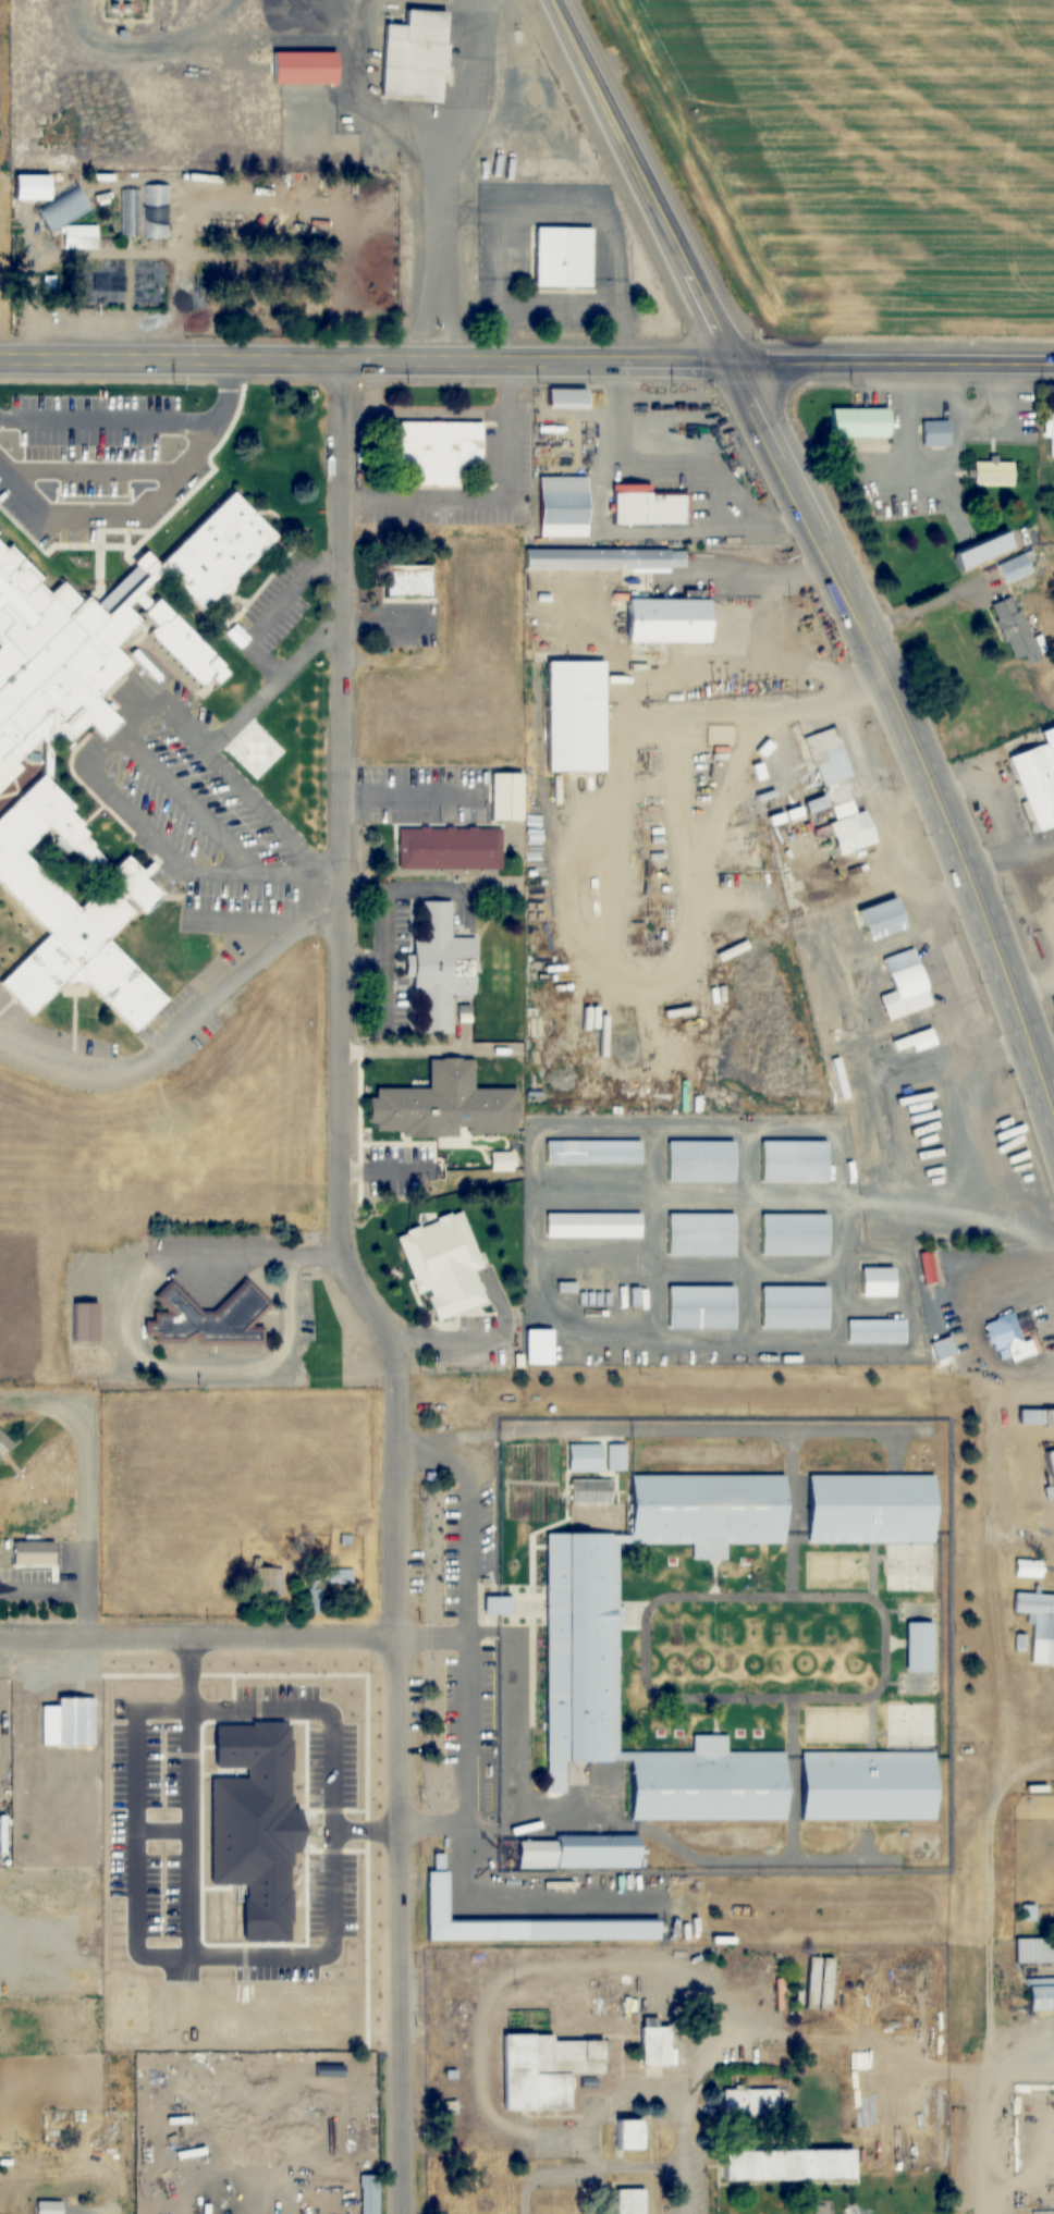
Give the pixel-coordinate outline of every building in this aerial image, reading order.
[(450,11),(400,10),(400,24),(383,24),(382,100),(447,101),(450,11)] [(272,83),(340,84),(340,52),(273,51),(272,83)] [(17,175),(17,200),(41,206),(41,212),(49,230),(91,212),(91,209),(81,185),(55,196),(54,194),(54,175),(17,175)] [(168,184),(141,184),(141,201),(121,201),(120,238),(167,239),(168,184)] [(99,226),(69,226),(69,248),(99,248),(99,226)] [(594,228),(535,228),(535,288),(594,288),(594,228)] [(582,409),(582,390),(544,390),(544,409),(582,409)] [(887,409),(828,409),(828,439),(887,439),(887,409)] [(949,421),(921,422),(921,447),(950,446),(949,421)] [(465,486),(465,466),(485,466),(484,422),(397,422),(397,486),(465,486)] [(972,487),(1013,487),(1013,463),(972,463),(972,487)] [(535,538),(585,538),(585,477),(536,477),(535,538)] [(648,484),(610,484),(610,525),(682,525),(682,493),(648,493),(648,484)] [(212,693),(234,672),(150,590),(167,574),(205,612),(281,536),(234,490),(112,613),(93,594),(87,601),(65,580),(58,588),(0,531),(0,885),(47,932),(0,980),(0,984),(33,1016),(76,972),(135,1031),(168,998),(110,940),(140,910),(145,914),(164,895),(127,858),(81,906),(28,853),(50,831),(82,861),(98,845),(89,837),(91,835),(84,828),(87,825),(74,812),(78,808),(39,767),(68,739),(74,746),(93,727),(107,741),(126,722),(99,696),(134,660),(120,645),(142,624),(212,693)] [(951,553),(959,572),(1011,549),(1003,530),(951,553)] [(522,570),(685,572),(685,550),(522,548),(522,570)] [(1032,573),(1024,555),(996,568),(1004,585),(1032,573)] [(433,566),(386,566),(386,597),(433,597),(433,566)] [(990,603),(1011,661),(1024,656),(1027,664),(1039,660),(1015,594),(990,603)] [(622,644),(705,644),(705,600),(622,600),(622,644)] [(603,662),(544,662),(544,772),(603,772),(603,662)] [(1033,833),(1053,826),(1053,725),(1036,731),(1041,745),(1007,756),(1033,833)] [(859,799),(836,728),(798,741),(815,795),(825,792),(831,811),(845,806),(845,803),(859,799)] [(490,774),(490,821),(521,821),(521,774),(490,774)] [(807,815),(826,809),(822,797),(803,803),(807,815)] [(825,823),(834,856),(873,845),(864,813),(825,823)] [(397,869),(501,870),(501,829),(397,828),(397,869)] [(864,943),(906,928),(894,897),(852,913),(864,943)] [(474,938),(451,938),(451,902),(422,902),(422,940),(412,940),(412,956),(404,956),(404,978),(411,978),(411,992),(422,993),(421,1032),(451,1032),(451,998),(473,998),(474,938)] [(931,1008),(914,949),(882,958),(892,993),(879,997),(886,1021),(931,1008)] [(666,1006),(674,1006),(675,988),(666,988),(666,1006)] [(892,1042),(897,1058),(936,1043),(931,1028),(892,1042)] [(849,1095),(840,1058),(831,1060),(841,1097),(849,1095)] [(544,1166),(640,1166),(640,1141),(544,1141),(544,1166)] [(665,1183),(735,1183),(735,1141),(665,1141),(665,1183)] [(759,1183),(826,1183),(826,1141),(759,1141),(759,1183)] [(489,1152),(489,1172),(513,1172),(513,1152),(489,1152)] [(397,1234),(428,1324),(485,1304),(474,1271),(481,1268),(461,1212),(397,1234)] [(640,1214),(544,1214),(544,1240),(640,1240),(640,1214)] [(665,1215),(666,1258),(734,1258),(733,1215),(665,1215)] [(759,1257),(827,1257),(827,1215),(759,1215),(759,1257)] [(892,1299),(892,1269),(858,1269),(858,1299),(892,1299)] [(158,1343),(263,1348),(264,1328),(257,1322),(268,1310),(269,1303),(246,1280),(214,1311),(200,1311),(172,1283),(169,1283),(157,1296),(166,1305),(154,1316),(154,1318),(148,1324),(147,1333),(158,1343)] [(665,1331),(734,1331),(734,1288),(665,1288),(665,1331)] [(825,1288),(759,1288),(759,1331),(825,1331),(825,1288)] [(101,1302),(76,1302),(76,1340),(101,1340),(101,1302)] [(1010,1364),(1035,1356),(1029,1339),(1023,1341),(1013,1312),(994,1318),(1010,1364)] [(846,1345),(904,1345),(904,1321),(846,1321),(846,1345)] [(551,1366),(551,1331),(523,1331),(523,1366),(551,1366)] [(1015,1436),(1043,1436),(1043,1429),(1053,1429),(1053,1411),(1015,1411),(1015,1436)] [(14,1444),(0,1429),(0,1458),(14,1444)] [(625,1445),(566,1445),(566,1472),(625,1472),(625,1445)] [(1053,1501),(1053,1448),(1042,1449),(1049,1502),(1053,1501)] [(545,1774),(561,1775),(561,1763),(627,1763),(627,1822),(785,1822),(785,1752),(727,1752),(727,1736),(692,1736),(692,1752),(619,1752),(619,1545),(692,1545),(692,1560),(726,1561),(726,1545),(785,1545),(786,1476),(627,1476),(627,1535),(546,1535),(545,1774)] [(805,1544),(934,1544),(934,1476),(805,1476),(805,1544)] [(613,1503),(613,1480),(572,1480),(572,1503),(613,1503)] [(1040,1577),(1040,1560),(1013,1560),(1013,1578),(1040,1577)] [(283,1595),(283,1567),(263,1567),(263,1595),(283,1595)] [(329,1569),(329,1587),(354,1587),(354,1569),(329,1569)] [(322,1581),(311,1581),(311,1614),(322,1614),(322,1581)] [(1013,1593),(1012,1614),(1033,1615),(1031,1664),(1053,1665),(1053,1595),(1013,1593)] [(484,1597),(484,1615),(511,1615),(511,1597),(484,1597)] [(932,1623),(905,1623),(905,1673),(932,1673),(932,1623)] [(42,1706),(42,1745),(96,1745),(96,1697),(59,1697),(59,1706),(42,1706)] [(934,1751),(797,1752),(798,1821),(934,1820),(934,1751)] [(553,1870),(637,1870),(637,1839),(515,1839),(515,1863),(553,1863),(553,1870)] [(656,1921),(443,1922),(443,1872),(425,1872),(425,1942),(656,1941),(656,1921)] [(1015,1939),(1015,1964),(1053,1964),(1053,1939),(1015,1939)] [(1025,2011),(1053,2011),(1053,1978),(1025,1978),(1025,2011)] [(638,2067),(667,2067),(667,2027),(638,2027),(638,2067)] [(500,2036),(500,2112),(568,2111),(568,2075),(605,2075),(605,2041),(552,2041),(552,2035),(500,2036)] [(722,2118),(779,2118),(779,2089),(722,2089),(722,2118)] [(644,2120),(612,2120),(612,2151),(644,2151),(644,2120)] [(850,2181),(850,2150),(721,2151),(721,2182),(850,2181)] [(381,2174),(361,2174),(362,2213),(381,2213),(381,2174)] [(614,2189),(614,2213),(645,2213),(645,2189),(614,2189)] [(63,2201),(37,2201),(37,2213),(63,2213),(63,2201)]
